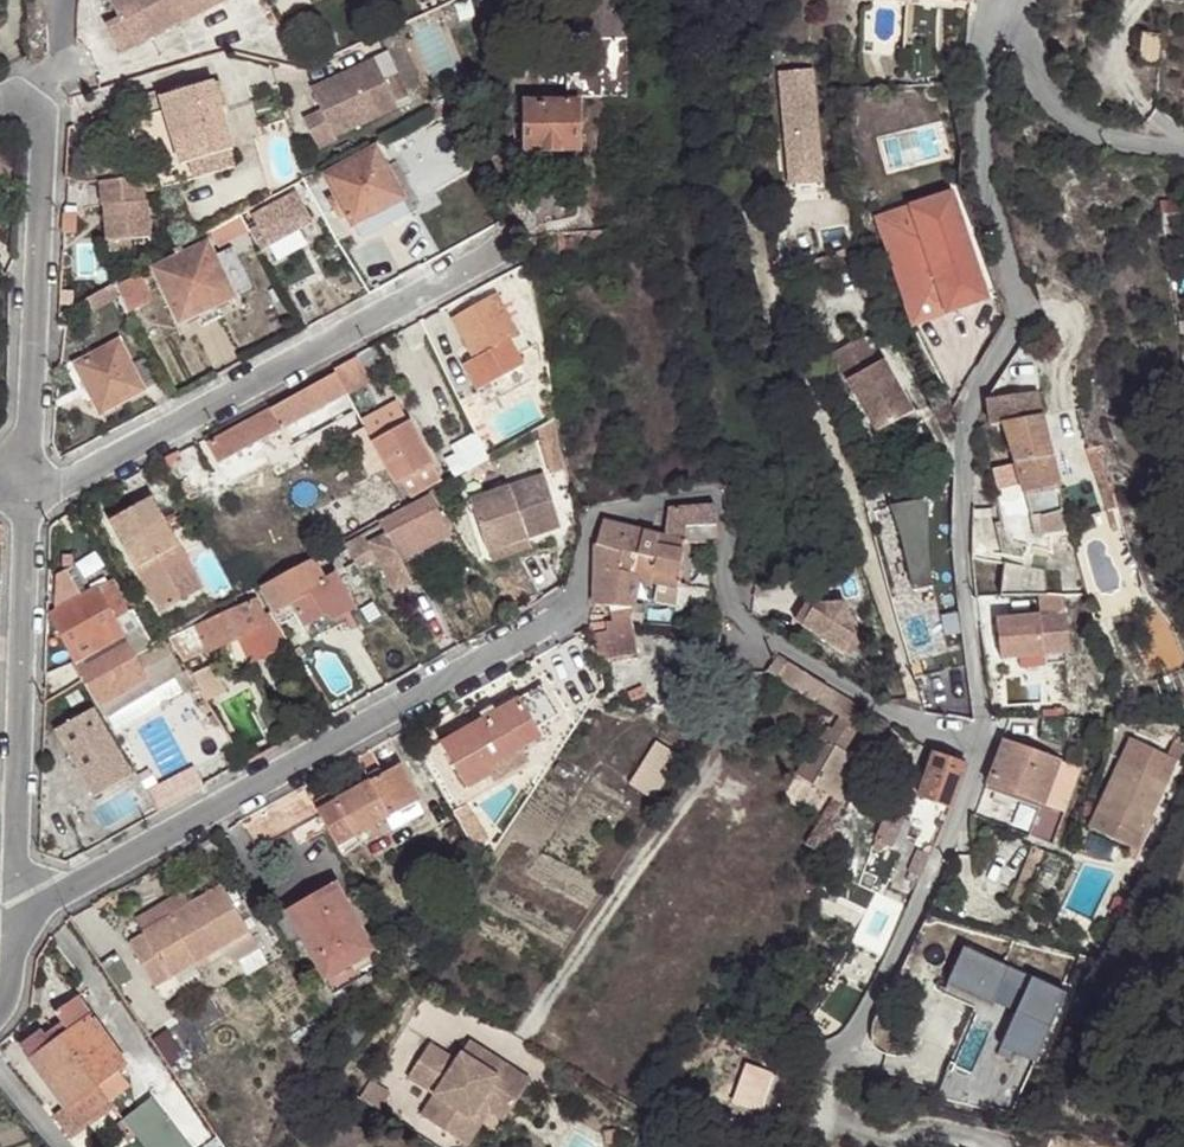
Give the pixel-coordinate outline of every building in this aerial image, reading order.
[(191,0),(115,0),(124,16),(109,23),(125,51),(188,18),(181,5),(191,0)] [(181,5),(188,18),(224,0),(191,0),(181,5)] [(575,28),(594,28),(629,29),(629,0),(575,0),(575,28)] [(584,95),(629,97),(629,29),(594,28),(594,50),(583,50),(584,95)] [(1167,60),(1166,33),(1145,31),(1145,60),(1167,60)] [(574,97),(584,95),(583,50),(577,50),(568,51),(568,104),(574,103),(574,97)] [(340,82),(338,77),(319,86),(330,110),(312,118),(326,147),(344,139),(343,136),(406,106),(404,100),(394,79),(383,55),(347,73),(350,78),(340,82)] [(815,58),(783,60),(791,166),(823,164),(815,58)] [(347,73),(338,77),(340,82),(350,78),(347,73)] [(394,79),(404,100),(411,97),(401,75),(394,79)] [(227,152),(240,148),(219,80),(162,98),(183,166),(227,152)] [(578,104),(574,103),(568,104),(528,103),(527,150),(577,150),(578,104)] [(357,226),(370,218),(391,207),(404,198),(378,150),(329,176),(357,226)] [(227,152),(183,166),(189,181),(232,168),(227,152)] [(146,178),(103,182),(105,205),(107,205),(148,201),(146,178)] [(876,232),(900,305),(934,293),(940,310),(982,296),(946,189),(904,203),(909,221),(876,232)] [(314,223),(296,191),(250,216),(268,249),(314,223)] [(148,201),(107,205),(110,240),(134,238),(153,236),(150,201),(148,201)] [(870,215),(876,232),(909,221),(904,203),(870,215)] [(391,207),(370,218),(378,231),(397,219),(391,207)] [(76,212),(62,211),(61,230),(76,231),(76,212)] [(14,255),(2,231),(0,232),(0,263),(14,255)] [(134,238),(110,240),(111,249),(135,247),(134,238)] [(234,297),(216,258),(210,243),(158,266),(182,321),(234,297)] [(237,248),(216,258),(234,297),(257,288),(237,248)] [(124,283),(141,323),(159,314),(143,275),(124,283)] [(115,295),(109,285),(91,295),(86,297),(92,308),(115,295)] [(516,332),(512,324),(497,293),(455,318),(488,380),(530,358),(516,332)] [(934,293),(900,305),(906,322),(940,310),(934,293)] [(523,317),(512,324),(516,332),(527,326),(523,317)] [(872,433),(908,415),(881,363),(876,365),(861,339),(831,355),(872,433)] [(120,342),(79,362),(103,410),(144,389),(120,342)] [(355,353),(333,364),(346,388),(367,377),(355,353)] [(274,430),(346,391),(337,371),(207,440),(219,461),(225,458),(260,439),(274,430)] [(987,403),(991,426),(1002,424),(1041,416),(1037,393),(987,403)] [(1002,424),(1014,465),(1052,458),(1041,416),(1002,424)] [(340,441),(328,420),(307,433),(316,453),(340,441)] [(384,465),(392,479),(403,503),(429,491),(441,484),(427,457),(409,421),(373,439),(384,465)] [(384,465),(373,439),(363,423),(349,430),(370,470),(384,465)] [(281,445),(274,430),(260,439),(267,453),(281,445)] [(482,458),(469,431),(454,438),(466,464),(482,458)] [(267,453),(260,439),(225,458),(231,472),(267,453)] [(553,472),(566,470),(560,439),(548,442),(553,472)] [(1052,458),(1014,465),(1023,494),(1057,487),(1052,458)] [(545,473),(472,499),(490,550),(563,524),(545,473)] [(1062,505),(1057,487),(1023,494),(1029,511),(1062,505)] [(373,527),(346,543),(347,545),(367,577),(378,571),(390,593),(407,583),(395,561),(445,533),(424,496),(372,525),(373,527)] [(149,502),(103,526),(155,618),(199,595),(149,502)] [(1062,505),(1029,511),(1032,531),(1065,525),(1062,505)] [(663,539),(641,533),(635,556),(621,554),(617,573),(640,578),(660,582),(679,587),(679,585),(684,542),(688,527),(715,527),(714,507),(668,511),(663,539)] [(593,546),(594,605),(610,606),(633,608),(634,603),(640,578),(617,573),(621,554),(635,556),(641,533),(602,523),(593,546)] [(715,544),(715,527),(688,527),(684,542),(715,544)] [(1075,550),(1070,531),(1054,535),(1059,554),(1075,550)] [(359,579),(367,577),(347,545),(346,543),(342,538),(332,545),(334,548),(341,557),(348,570),(353,567),(359,579)] [(317,571),(341,557),(334,548),(310,560),(317,571)] [(1075,550),(1059,554),(1056,555),(1064,577),(1080,572),(1075,550)] [(61,576),(60,608),(105,585),(93,560),(61,576)] [(321,578),(317,571),(310,560),(262,587),(275,610),(290,602),(302,628),(328,616),(331,621),(353,609),(332,572),(321,578)] [(1035,594),(1039,571),(1003,562),(997,594),(1035,594)] [(105,713),(150,690),(142,671),(133,655),(114,619),(127,611),(111,580),(105,585),(60,608),(51,613),(105,713)] [(679,587),(660,582),(655,601),(676,606),(715,610),(716,589),(679,585),(679,587)] [(1060,593),(1035,594),(1037,614),(1062,611),(1060,593)] [(268,617),(270,616),(257,595),(250,599),(263,620),(268,617)] [(258,653),(281,641),(268,617),(263,620),(250,599),(194,626),(205,649),(236,634),(241,643),(249,638),(258,653)] [(846,601),(805,602),(793,622),(850,657),(859,641),(846,601)] [(634,603),(633,608),(629,624),(633,624),(641,625),(645,604),(634,603)] [(607,629),(592,632),(598,661),(639,652),(633,624),(629,624),(633,608),(610,606),(611,620),(605,621),(607,629)] [(1020,657),(1067,652),(1062,611),(1037,614),(994,619),(999,659),(1020,657)] [(281,641),(284,638),(270,616),(268,617),(281,641)] [(205,649),(194,626),(170,638),(184,658),(205,649)] [(249,658),(258,653),(249,638),(241,643),(249,658)] [(142,671),(150,690),(184,675),(164,642),(133,655),(142,671)] [(1067,652),(1020,657),(1020,666),(1068,660),(1067,652)] [(828,688),(786,663),(777,668),(769,679),(842,718),(850,721),(859,705),(828,688)] [(190,677),(207,702),(230,692),(217,665),(190,677)] [(443,744),(467,788),(491,774),(488,768),(543,738),(519,702),(443,744)] [(92,709),(54,731),(93,798),(131,776),(92,709)] [(850,721),(842,718),(829,739),(850,752),(865,727),(850,721)] [(1169,750),(1171,751),(1171,752),(1178,756),(1183,758),(1183,733),(1178,730),(1169,750)] [(1171,751),(1169,750),(1134,733),(1098,810),(1143,830),(1168,776),(1169,776),(1161,772),(1171,752),(1171,751)] [(806,778),(829,739),(822,735),(800,774),(806,778)] [(850,752),(829,739),(806,778),(850,805),(873,765),(850,752)] [(987,784),(1062,812),(1077,769),(1004,740),(987,784)] [(681,758),(657,742),(628,784),(652,800),(681,758)] [(245,764),(234,745),(221,753),(230,770),(245,764)] [(1178,756),(1171,752),(1161,772),(1169,776),(1178,756)] [(952,806),(967,765),(937,754),(923,796),(952,806)] [(158,812),(206,785),(196,767),(161,787),(159,784),(145,792),(158,812)] [(401,767),(340,801),(358,836),(420,801),(401,767)] [(318,813),(342,858),(363,847),(358,836),(340,801),(318,813)] [(883,823),(878,843),(891,847),(896,827),(883,823)] [(882,931),(895,937),(936,841),(923,836),(882,931)] [(1020,865),(1037,871),(1044,851),(1028,845),(1020,865)] [(185,903),(137,929),(140,934),(126,941),(149,985),(245,932),(217,885),(185,903)] [(329,981),(372,956),(333,886),(290,911),(329,981)] [(132,921),(137,929),(185,903),(179,894),(132,921)] [(1106,953),(1111,942),(1100,937),(1096,948),(1106,953)] [(1067,991),(967,947),(952,980),(997,1000),(1005,979),(1028,990),(1005,1043),(1038,1058),(1067,991)] [(384,951),(372,956),(329,981),(326,985),(334,1001),(391,964),(384,951)] [(60,1038),(88,1018),(73,998),(45,1018),(53,1029),(60,1038)] [(96,1086),(116,1071),(123,1066),(88,1018),(60,1038),(96,1086)] [(27,1061),(60,1038),(53,1029),(40,1039),(36,1034),(18,1049),(27,1061)] [(108,1102),(96,1086),(60,1038),(27,1061),(64,1110),(53,1118),(70,1141),(102,1117),(97,1110),(108,1102)] [(470,1040),(457,1058),(430,1041),(407,1080),(433,1095),(420,1113),(469,1146),(490,1114),(505,1123),(531,1077),(470,1040)] [(127,1088),(116,1071),(96,1086),(108,1102),(127,1088)] [(146,1146),(200,1146),(213,1136),(191,1102),(169,1119),(152,1097),(123,1120),(146,1146)]
